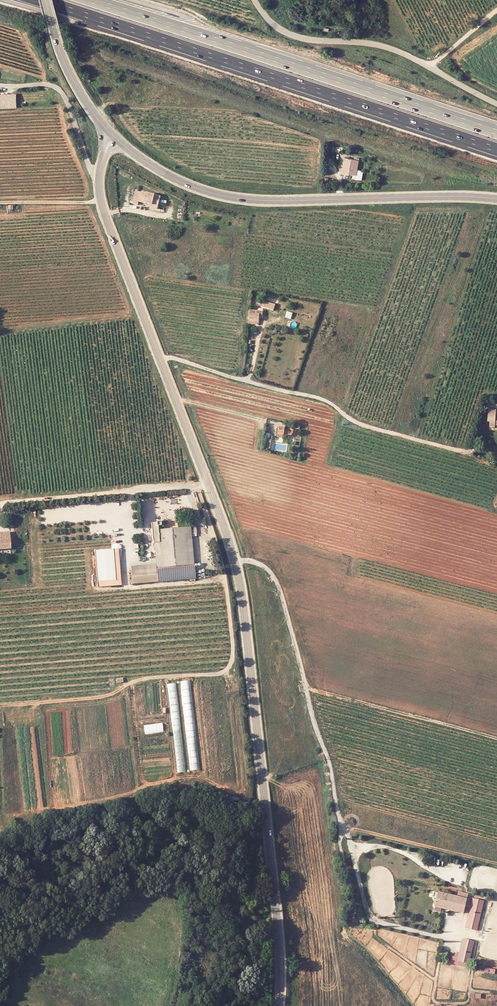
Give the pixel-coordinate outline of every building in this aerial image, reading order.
[(17,107),(17,94),(0,95),(0,108),(17,107)] [(344,158),(342,173),(356,175),(359,160),(344,158)] [(141,192),(139,202),(149,205),(158,207),(161,196),(141,192)] [(261,307),(274,309),(275,303),(262,301),(261,307)] [(250,312),(249,321),(260,322),(260,316),(263,317),(263,313),(250,312)] [(278,428),(277,435),(284,436),(289,436),(290,430),(278,428)] [(165,568),(193,566),(190,534),(195,534),(195,527),(162,530),(165,568)] [(0,538),(0,548),(11,547),(11,537),(0,538)] [(133,584),(157,582),(155,562),(131,564),(133,584)] [(191,679),(182,680),(187,731),(194,731),(193,727),(196,727),(191,679)] [(177,682),(168,683),(176,757),(178,757),(178,762),(179,762),(179,758),(185,757),(177,682)] [(163,723),(144,724),(145,733),(163,732),(163,723)] [(191,757),(192,770),(200,769),(197,734),(189,734),(189,744),(190,751),(195,751),(195,756),(191,757)] [(467,899),(438,892),(434,907),(463,914),(467,899)] [(471,897),(465,928),(477,931),(484,900),(471,897)] [(468,967),(474,940),(462,938),(459,952),(453,951),(451,964),(468,967)]
